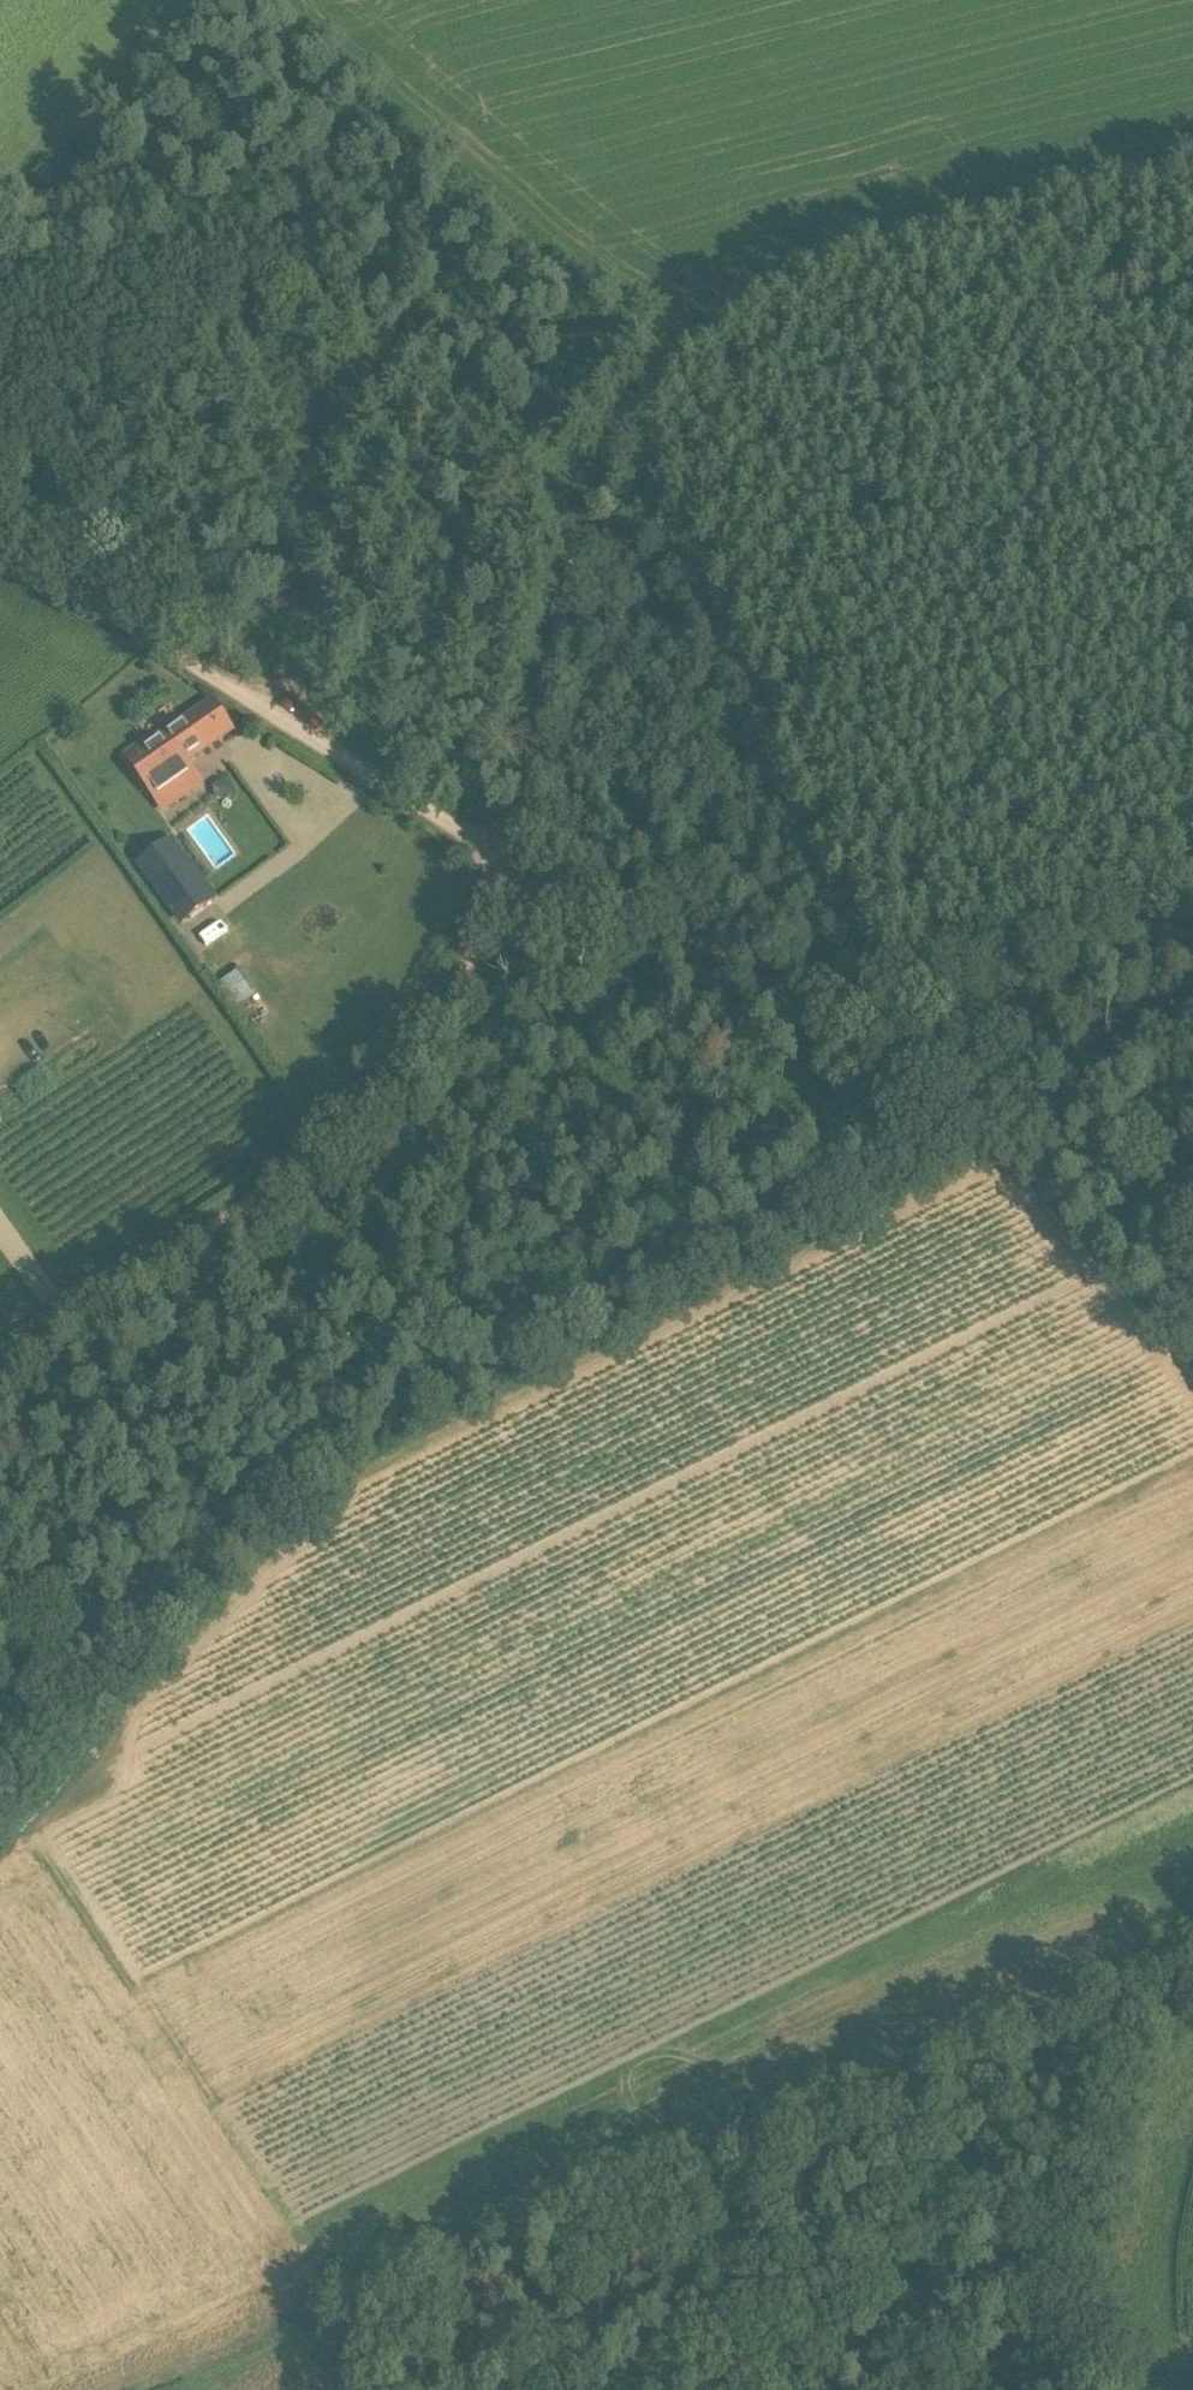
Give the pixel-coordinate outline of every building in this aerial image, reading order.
[(234,731),(215,702),(190,721),(188,718),(181,724),(183,727),(130,763),(158,804),(198,777),(188,763),(234,731)] [(136,868),(181,928),(220,899),(175,839),(136,868)] [(239,972),(224,983),(240,1007),(256,996),(239,972)]
